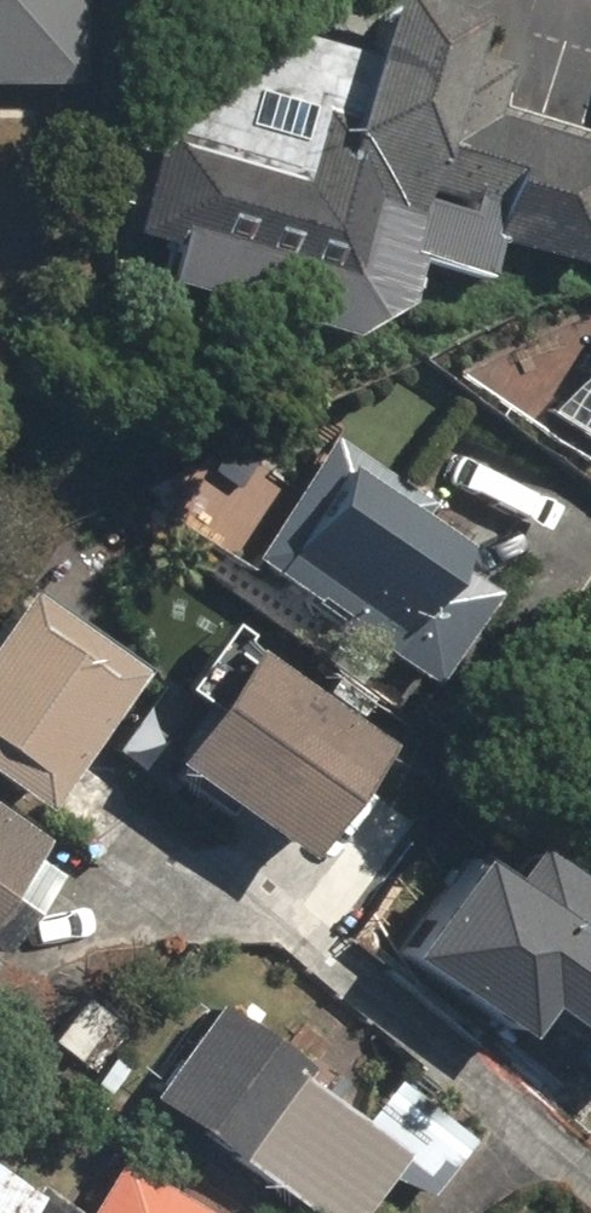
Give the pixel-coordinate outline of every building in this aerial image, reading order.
[(76,83),(76,0),(0,0),(0,82),(76,83)] [(352,326),(408,290),(416,260),(481,278),(494,234),(590,261),(590,130),(498,105),(511,58),(462,45),(473,4),(458,0),(378,0),(363,53),(252,22),(224,122),(188,112),(145,269),(352,326)] [(579,367),(590,375),(590,349),(579,367)] [(457,541),(419,514),(430,499),(334,430),(247,549),(431,682),(496,593),(446,556),(457,541)] [(0,607),(0,778),(35,803),(140,659),(24,575),(0,607)] [(248,645),(162,756),(291,856),(377,744),(248,645)] [(46,868),(16,845),(28,830),(0,809),(0,930),(46,868)] [(209,999),(142,1089),(312,1212),(358,1212),(388,1173),(424,1199),(470,1137),(389,1078),(361,1116),(209,999)] [(0,1157),(0,1212),(216,1212),(115,1150),(80,1207),(0,1157)]
